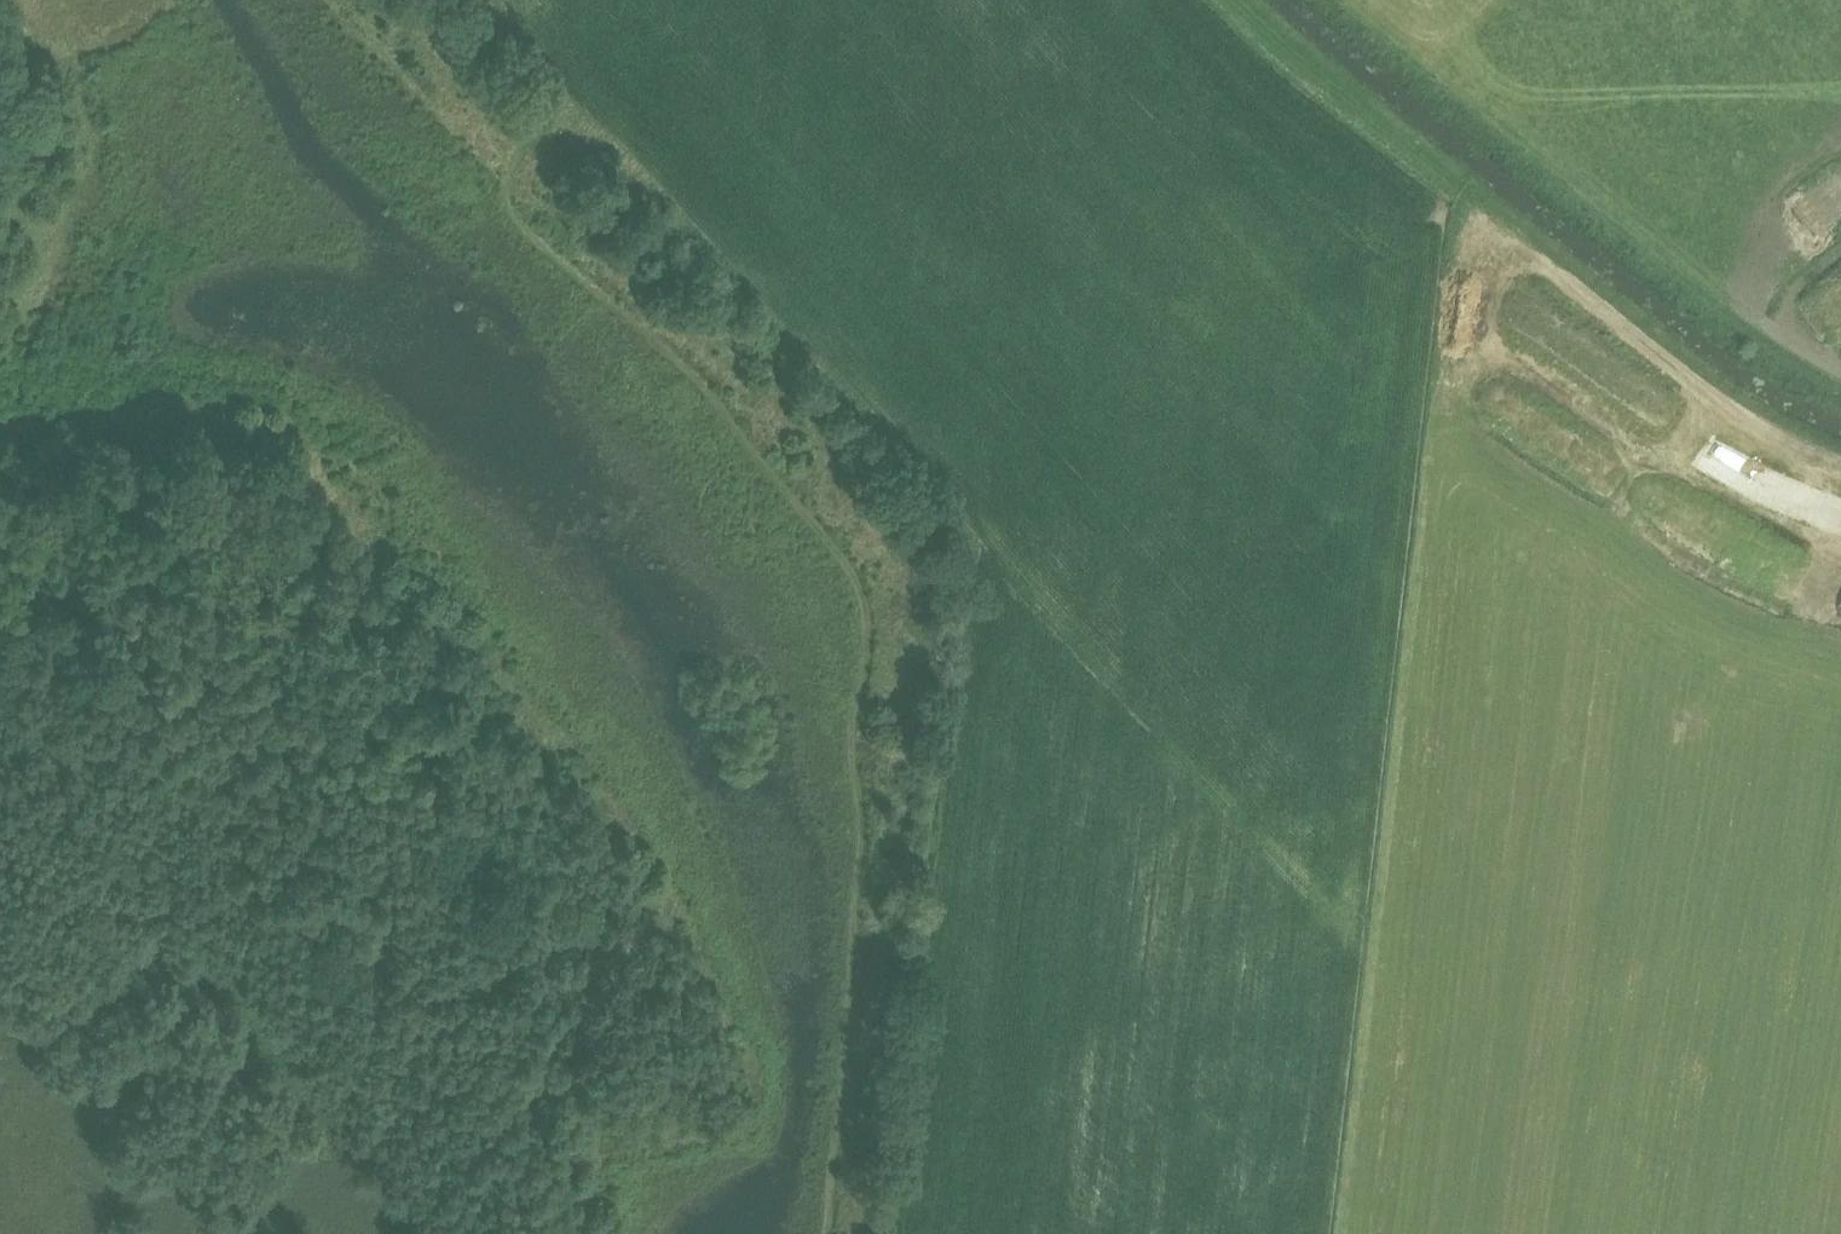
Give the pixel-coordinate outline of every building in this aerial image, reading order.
[(1726,484),(1807,514),(1817,486),(1736,456),(1726,484)]
